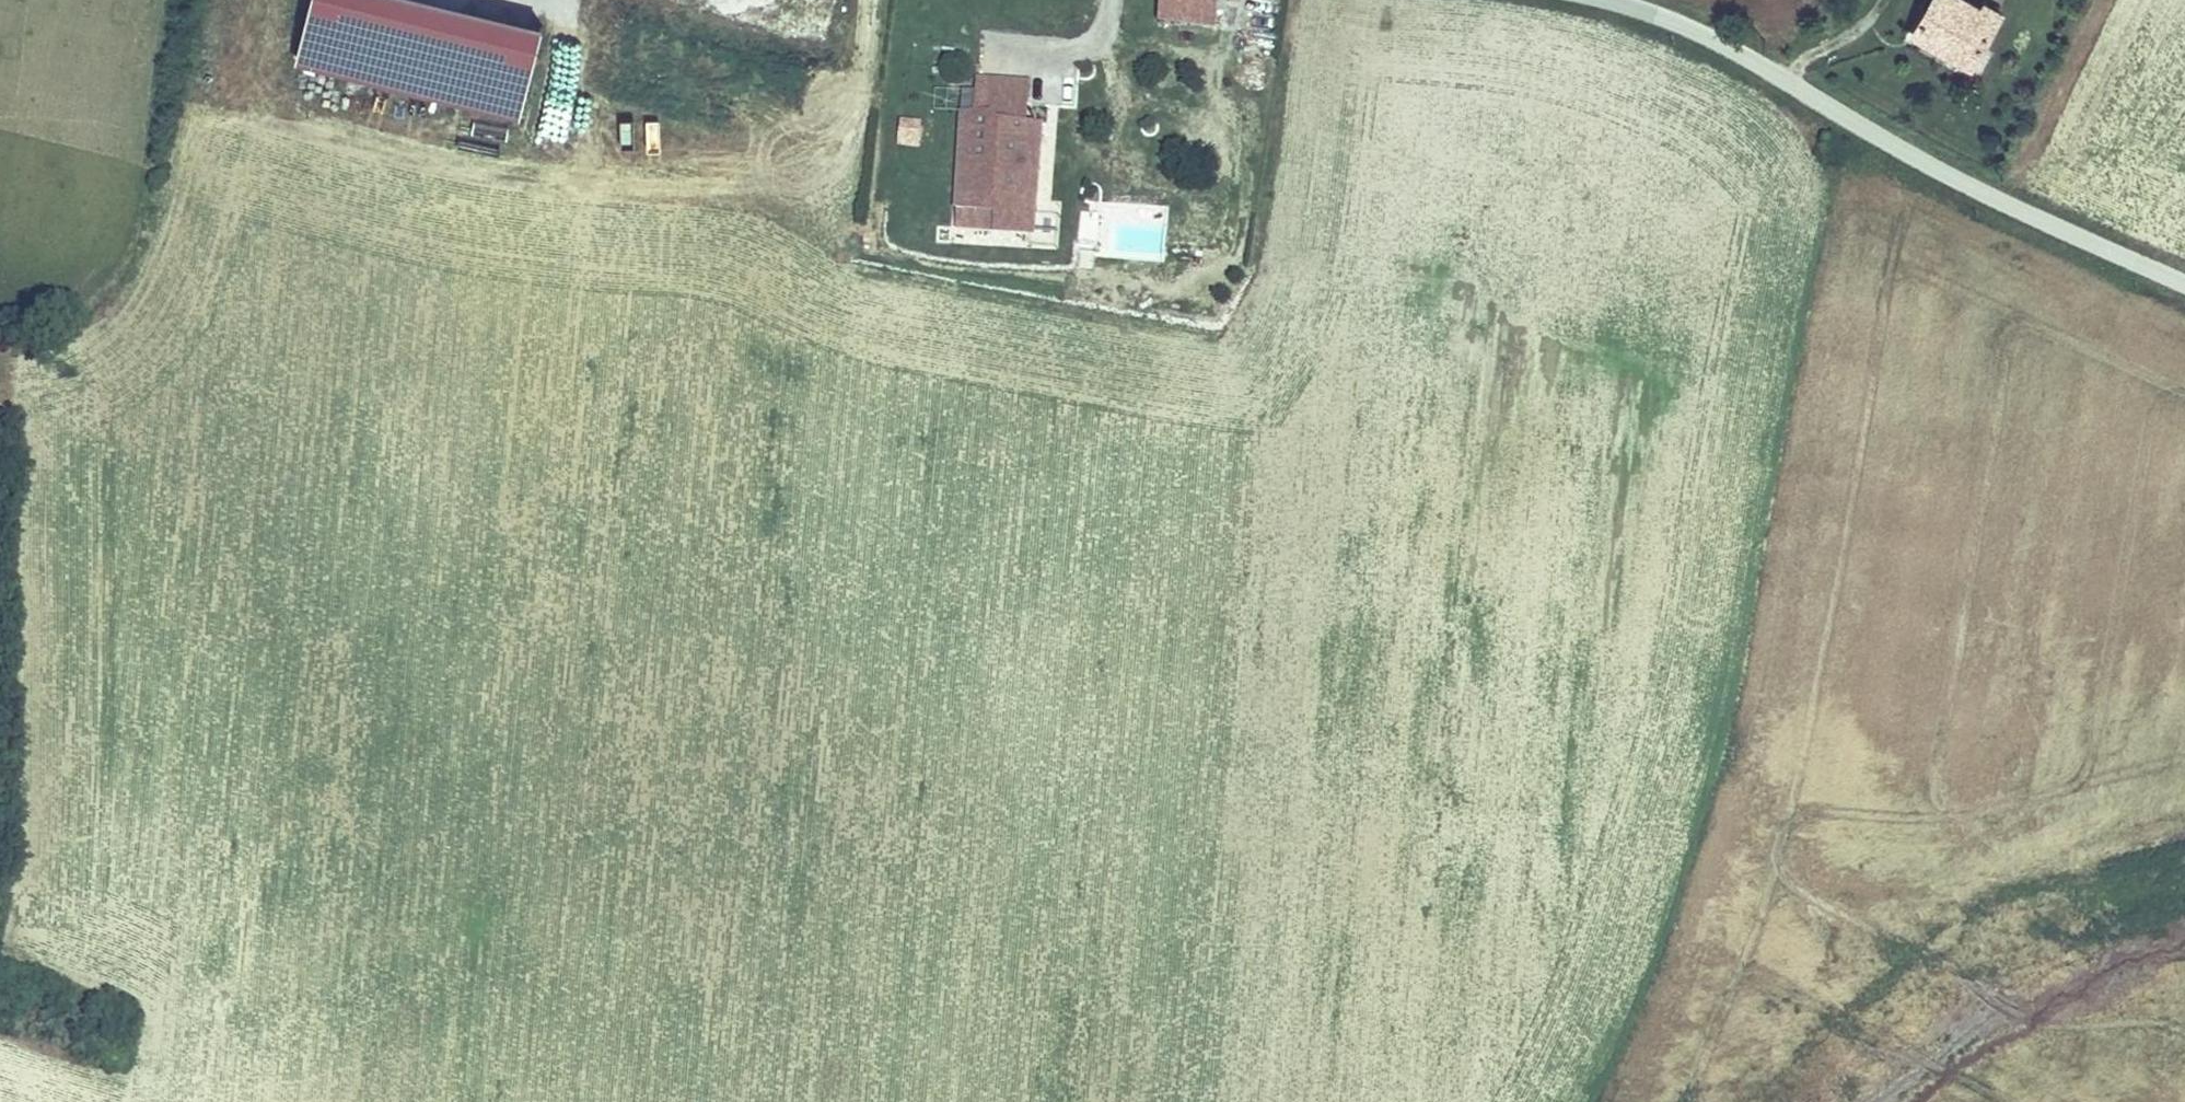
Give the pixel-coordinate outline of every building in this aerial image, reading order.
[(428,0),(308,0),(292,60),(515,118),(538,29),(428,0)] [(1153,22),(1206,27),(1210,0),(1155,0),(1153,22)] [(1972,0),(1930,0),(1911,31),(1971,68),(2004,9),(1990,0),(1984,8),(1972,0)] [(942,112),(938,189),(962,189),(965,114),(942,112)] [(962,189),(938,189),(925,188),(923,236),(934,237),(933,246),(932,246),(956,249),(957,234),(1033,234),(1034,121),(984,120),(983,113),(965,114),(962,189)]
